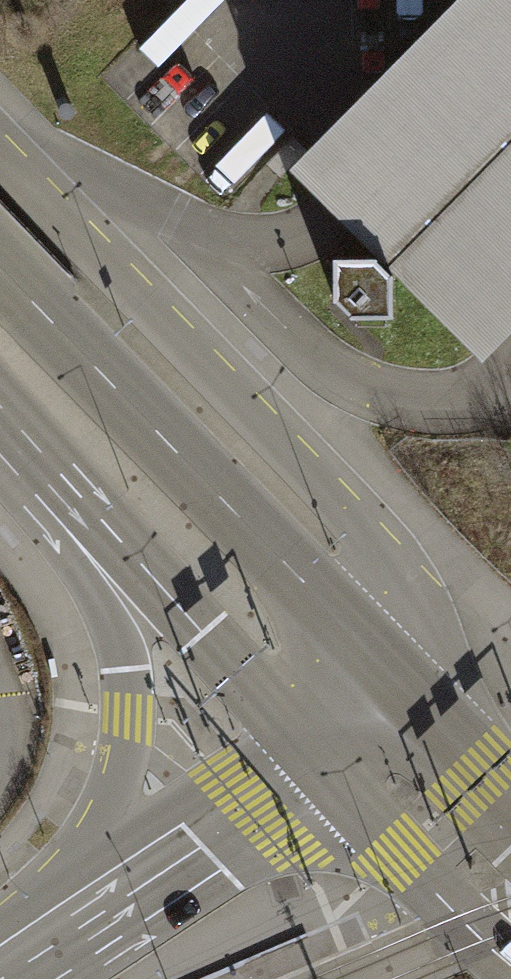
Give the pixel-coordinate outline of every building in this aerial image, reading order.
[(287,164),(376,252),(374,254),(387,267),(389,264),(478,352),(510,319),(510,0),(450,0),(287,164)] [(374,254),(372,253),(330,253),(330,294),(339,303),(347,311),(389,311),(389,269),(387,267),(374,254)]
